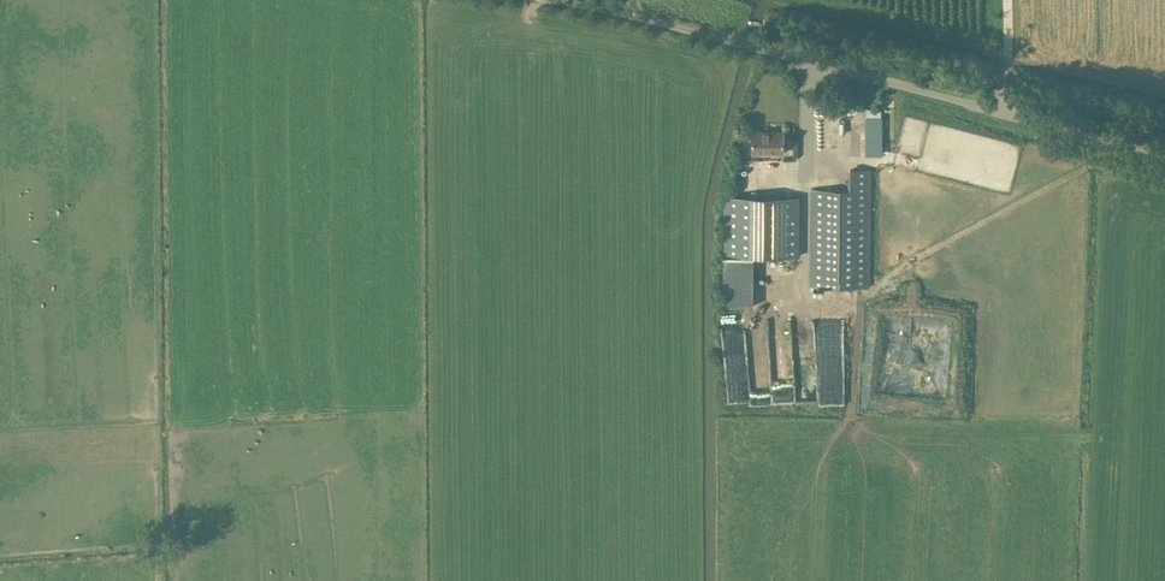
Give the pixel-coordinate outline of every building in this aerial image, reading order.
[(867,108),(867,154),(881,154),(881,108),(867,108)] [(856,121),(856,109),(839,109),(839,122),(856,121)] [(771,131),(753,131),(752,152),(784,153),(784,134),(771,134),(771,131)] [(811,189),(810,286),(870,287),(870,271),(871,190),(848,189),(811,189)] [(724,255),(754,255),(799,256),(799,197),(791,197),(785,197),(725,196),(724,255)] [(724,328),(728,403),(778,400),(777,383),(773,384),(772,367),(747,369),(745,327),(724,328)] [(844,403),(843,330),(818,331),(818,339),(821,339),(821,354),(819,354),(819,376),(830,376),(830,396),(833,396),(833,403),(838,403),(844,403)]
